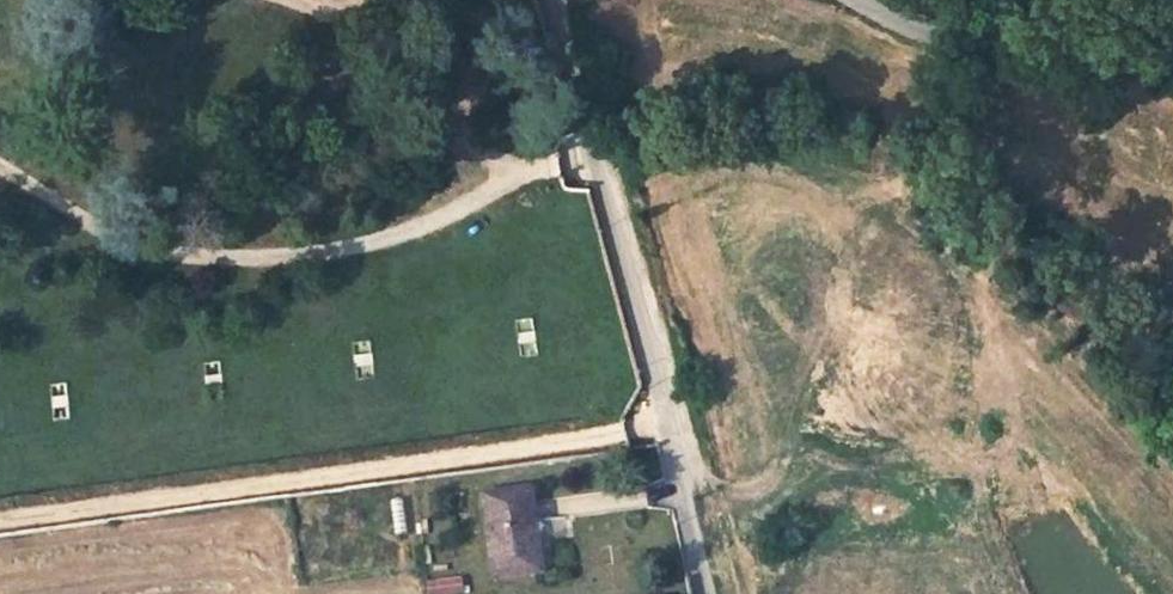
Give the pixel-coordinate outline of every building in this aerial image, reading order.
[(535,571),(533,545),(526,491),(479,496),(485,551),(489,576),(535,571)]
